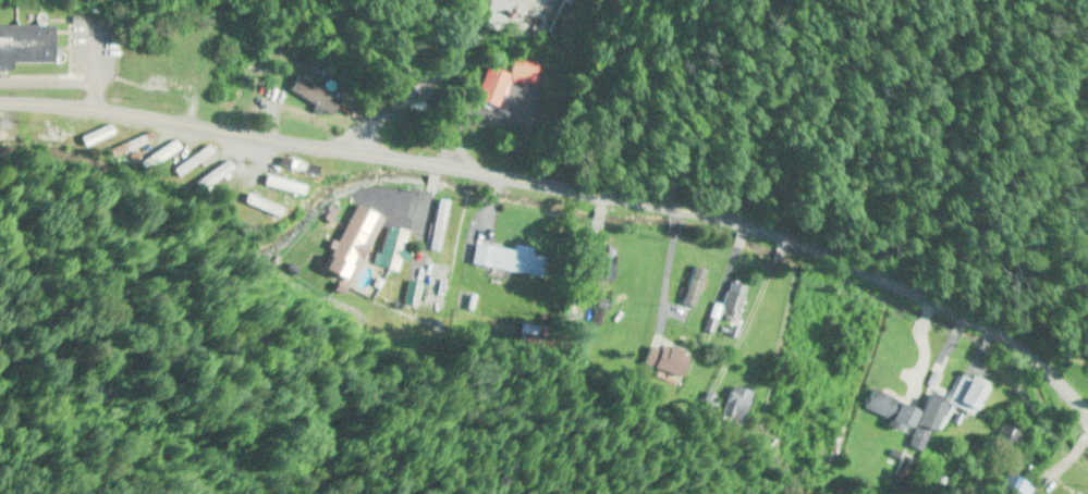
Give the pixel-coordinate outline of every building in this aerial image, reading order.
[(555,37),(574,0),(561,0),(545,32),(555,37)] [(0,26),(0,64),(56,64),(56,26),(0,26)] [(536,85),(537,62),(513,61),(510,66),(510,72),(493,71),(482,95),(482,100),(495,106),(499,106),(510,83),(536,85)] [(290,93),(333,116),(341,101),(299,78),(290,93)] [(447,202),(438,200),(427,272),(434,273),(430,300),(442,302),(449,258),(439,256),(447,202)] [(376,269),(401,276),(414,235),(389,227),(376,269)] [(541,278),(546,254),(474,242),(470,266),(541,278)] [(695,308),(709,271),(696,266),(683,304),(695,308)] [(749,286),(732,281),(721,320),(738,325),(749,286)] [(653,348),(642,373),(677,388),(687,362),(653,348)] [(946,403),(977,416),(989,386),(961,375),(949,404),(931,397),(911,448),(926,454),(946,403)] [(721,420),(741,428),(755,394),(735,386),(721,420)] [(922,410),(875,389),(866,409),(894,421),(892,426),(911,434),(922,410)] [(995,445),(1016,455),(1027,431),(1005,422),(995,445)] [(997,493),(1028,493),(1032,488),(1006,470),(992,490),(997,493)]
